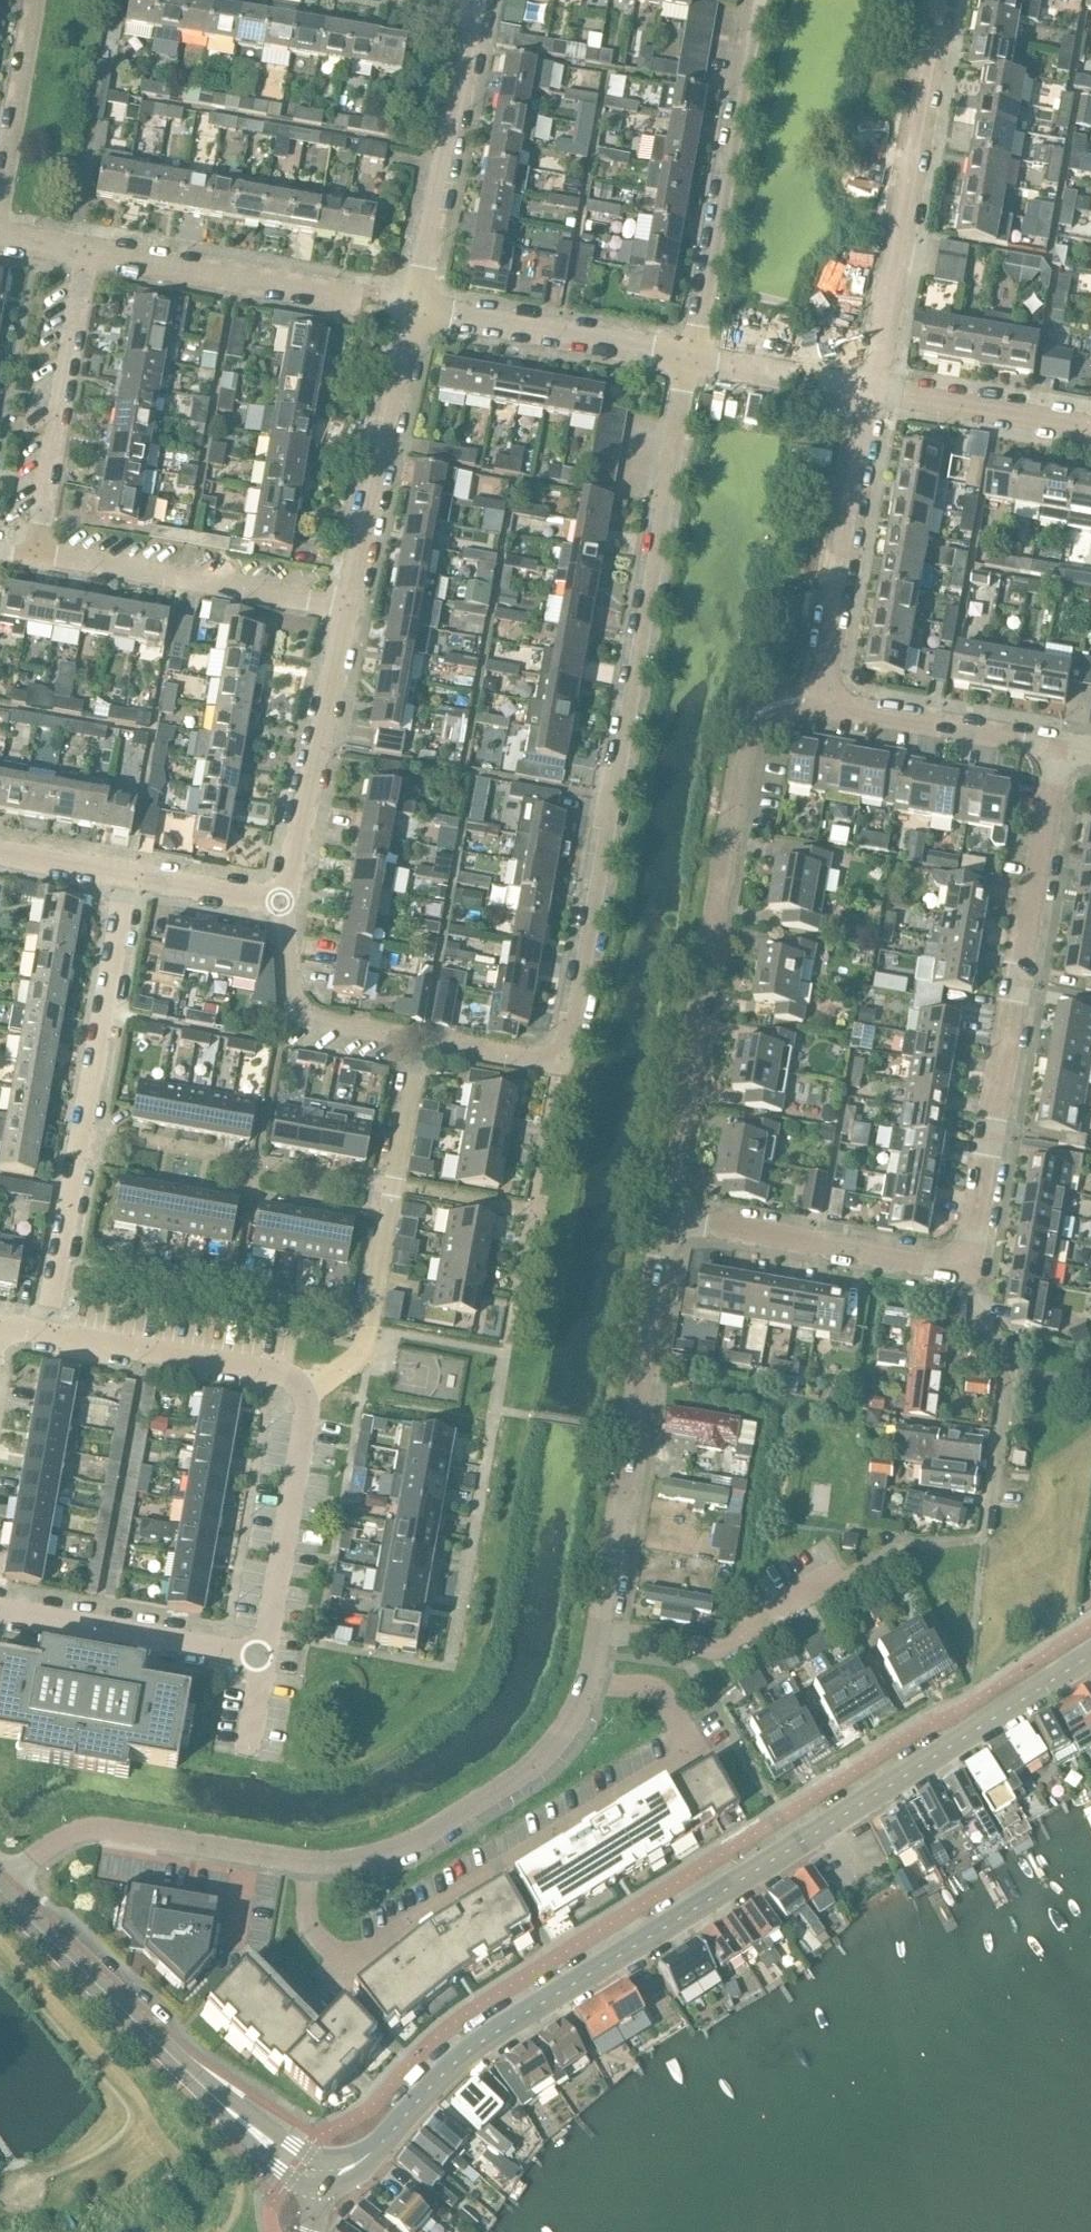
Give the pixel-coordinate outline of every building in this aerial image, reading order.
[(153,31),(159,0),(130,0),(126,26),(153,31)] [(151,42),(178,47),(180,36),(186,2),(177,0),(159,0),(153,31),(151,42)] [(662,6),(688,10),(689,11),(691,0),(663,0),(662,6)] [(688,10),(688,12),(715,17),(718,3),(698,0),(691,0),(689,11),(688,10)] [(983,12),(1021,19),(1039,22),(1042,0),(985,0),(983,12)] [(208,41),(214,7),(186,2),(180,36),(208,41)] [(236,46),(242,11),(214,7),(208,41),(236,46)] [(263,50),(269,16),(242,11),(236,46),(263,50)] [(686,26),(713,30),(715,17),(688,12),(686,26)] [(978,40),(1016,46),(1021,19),(983,12),(978,40)] [(290,55),(296,21),(269,16),(263,50),(290,55)] [(318,60),(324,26),(296,21),(290,55),(318,60)] [(346,65),(352,31),(324,26),(318,60),(346,65)] [(686,26),(683,39),(711,43),(713,30),(686,26)] [(373,69),(379,35),(352,31),(346,65),(373,69)] [(379,35),(373,69),(401,74),(407,40),(379,35)] [(553,57),(555,44),(520,38),(517,51),(553,57)] [(1064,38),(1062,54),(1073,56),(1076,40),(1064,38)] [(683,39),(681,53),(709,57),(711,43),(683,39)] [(973,69),(988,72),(989,71),(1011,74),(1016,46),(978,40),(973,69)] [(567,46),(555,44),(553,57),(565,59),(567,46)] [(586,49),(584,63),(598,65),(600,51),(586,49)] [(600,51),(598,65),(610,67),(613,53),(600,51)] [(706,71),(708,57),(681,53),(679,66),(706,71)] [(1062,54),(1058,72),(1070,74),(1073,56),(1062,54)] [(506,58),(501,86),(532,91),(549,94),(554,67),(506,58)] [(639,58),(637,72),(650,74),(653,60),(639,58)] [(653,60),(650,74),(663,76),(665,63),(653,60)] [(97,63),(93,90),(108,92),(112,65),(97,63)] [(706,71),(679,66),(676,79),(704,83),(706,71)] [(988,72),(984,97),(1022,104),(1027,77),(1011,74),(989,71),(988,72)] [(253,74),(249,96),(256,97),(256,94),(260,75),(253,74)] [(144,83),(142,95),(156,97),(158,86),(144,83)] [(497,111),(527,117),(532,91),(501,86),(497,111)] [(662,86),(657,113),(672,116),(701,121),(706,94),(676,88),(662,86)] [(103,121),(108,92),(93,90),(88,119),(103,121)] [(566,91),(564,101),(581,104),(583,94),(566,91)] [(201,93),(199,105),(213,107),(215,96),(201,93)] [(583,94),(581,104),(597,107),(598,97),(583,94)] [(1063,94),(1060,111),(1072,113),(1075,97),(1066,95),(1063,94)] [(984,97),(979,125),(1017,132),(1022,104),(984,97)] [(1079,116),(1090,118),(1090,100),(1083,98),(1079,116)] [(605,108),(621,111),(622,102),(607,99),(605,108)] [(241,100),(239,112),(253,114),(254,103),(241,100)] [(622,102),(621,111),(637,114),(639,104),(622,102)] [(254,103),(253,114),(267,117),(269,105),(254,103)] [(155,106),(153,118),(168,121),(170,109),(155,106)] [(170,109),(168,121),(181,123),(183,111),(170,109)] [(296,110),(294,121),(307,124),(309,112),(296,110)] [(497,111),(492,138),(523,143),(533,145),(537,118),(527,117),(497,111)] [(1060,111),(1057,130),(1069,132),(1072,113),(1060,111)] [(324,115),(309,112),(307,124),(321,127),(324,115)] [(209,116),(208,128),(222,130),(224,118),(209,116)] [(667,141),(696,147),(701,121),(672,116),(667,141)] [(224,118),(222,130),(235,132),(237,121),(224,118)] [(363,121),(361,133),(389,138),(392,123),(364,118),(363,121)] [(349,119),(347,131),(361,133),(363,121),(349,119)] [(264,125),(262,137),(276,140),(278,128),(264,125)] [(979,125),(974,153),(1012,159),(1017,132),(979,125)] [(278,128),(276,140),(290,142),(292,130),(278,128)] [(318,135),(316,146),(330,149),(332,137),(318,135)] [(332,137),(330,149),(344,152),(346,140),(332,137)] [(1076,137),(1073,154),(1085,156),(1088,139),(1076,137)] [(488,163),(518,169),(523,143),(492,138),(488,163)] [(654,139),(649,166),(662,168),(692,173),(696,147),(667,141),(654,139)] [(387,147),(359,142),(356,157),(385,162),(387,147)] [(557,143),(555,153),(572,156),(573,146),(557,143)] [(573,146),(572,156),(587,159),(589,149),(573,146)] [(1053,149),(1051,166),(1062,168),(1065,151),(1053,149)] [(598,150),(596,161),(611,164),(613,153),(598,150)] [(130,169),(132,160),(131,160),(131,158),(104,153),(96,197),(125,202),(130,169)] [(613,153),(611,164),(628,167),(630,156),(613,153)] [(974,153),(970,180),(1008,187),(1012,159),(974,153)] [(1073,154),(1070,172),(1082,174),(1085,156),(1073,154)] [(488,163),(483,189),(514,195),(514,193),(521,195),(525,195),(529,171),(518,169),(488,163)] [(649,166),(645,191),(658,193),(687,199),(692,173),(662,168),(649,166)] [(1051,166),(1047,185),(1059,187),(1062,168),(1051,166)] [(130,169),(125,202),(153,207),(158,174),(130,169)] [(212,184),(207,217),(234,221),(240,188),(239,188),(242,175),(231,173),(228,186),(212,184)] [(153,207),(180,212),(185,179),(158,174),(153,207)] [(180,212),(207,217),(212,184),(185,179),(180,212)] [(1008,187),(970,180),(965,208),(1003,215),(1008,187)] [(234,221),(261,226),(267,193),(240,188),(234,221)] [(478,215),(509,221),(514,195),(483,189),(478,215)] [(1066,192),(1063,210),(1076,212),(1079,194),(1066,192)] [(261,226),(288,231),(294,198),(267,193),(261,226)] [(653,219),(683,225),(687,199),(658,193),(653,219)] [(547,196),(545,206),(562,210),(564,199),(547,196)] [(288,231),(316,236),(321,203),(294,198),(288,231)] [(564,199),(562,210),(578,212),(580,202),(564,199)] [(316,236),(342,240),(348,207),(321,203),(316,236)] [(588,203),(586,213),(602,216),(604,206),(588,203)] [(1043,205),(1041,221),(1053,223),(1056,207),(1043,205)] [(604,206),(602,216),(620,219),(621,209),(604,206)] [(376,212),(348,207),(342,240),(371,245),(376,212)] [(965,208),(959,238),(997,245),(1009,247),(1014,217),(1003,215),(965,208)] [(1063,210),(1060,227),(1072,229),(1076,212),(1063,210)] [(509,221),(478,215),(474,241),(505,246),(509,221)] [(637,217),(633,243),(649,246),(649,245),(678,251),(683,225),(653,219),(637,217)] [(1041,221),(1037,241),(1049,243),(1053,223),(1041,221)] [(474,241),(469,269),(473,270),(473,271),(473,273),(471,284),(470,288),(470,290),(505,296),(505,294),(508,276),(513,249),(504,247),(505,246),(474,241)] [(556,256),(570,258),(572,246),(558,243),(556,256)] [(633,243),(629,269),(631,269),(644,272),(674,277),(678,251),(649,245),(649,246),(633,243)] [(942,243),(940,254),(968,259),(970,248),(942,243)] [(580,247),(578,260),(592,262),(594,249),(580,247)] [(1056,248),(1053,266),(1062,267),(1066,268),(1069,250),(1056,248)] [(940,254),(938,266),(966,271),(968,259),(940,254)] [(1008,254),(1006,267),(1025,270),(1027,258),(1008,254)] [(565,285),(570,258),(556,256),(551,283),(565,285)] [(1027,258),(1025,270),(1041,273),(1043,261),(1027,258)] [(592,262),(578,260),(573,287),(587,289),(592,262)] [(966,271),(938,266),(935,282),(963,287),(966,271)] [(629,282),(626,296),(639,299),(669,304),(674,277),(644,272),(631,269),(629,269),(626,282),(629,282)] [(9,277),(0,275),(0,304),(4,305),(9,277)] [(1060,277),(1057,294),(1070,296),(1073,279),(1060,277)] [(1057,294),(1054,312),(1066,314),(1070,296),(1057,294)] [(131,320),(126,330),(132,331),(168,337),(172,311),(175,311),(175,310),(134,303),(133,304),(136,305),(133,321),(131,320)] [(274,314),(272,328),(288,331),(290,332),(286,357),(322,363),(327,338),(329,338),(330,337),(322,336),(325,323),(292,317),(274,314)] [(1006,372),(1013,334),(1016,320),(988,315),(985,329),(979,367),(1006,372)] [(209,316),(205,343),(220,346),(224,319),(209,316)] [(950,362),(957,324),(918,317),(914,341),(925,343),(922,357),(950,362)] [(233,321),(229,347),(243,350),(248,323),(233,321)] [(985,329),(957,324),(950,362),(979,367),(985,329)] [(132,331),(126,330),(127,340),(130,340),(127,357),(163,363),(165,350),(180,352),(182,339),(168,337),(132,331)] [(1034,377),(1041,339),(1013,334),(1006,372),(1034,377)] [(220,346),(205,343),(203,354),(218,357),(220,346)] [(243,350),(229,347),(227,358),(242,361),(243,350)] [(1042,378),(1056,381),(1061,352),(1047,350),(1042,378)] [(1074,354),(1061,352),(1056,381),(1069,383),(1074,354)] [(121,373),(117,383),(122,384),(158,390),(163,363),(127,357),(124,374),(121,373)] [(286,357),(281,384),(317,390),(322,363),(286,357)] [(439,394),(465,398),(470,369),(444,364),(439,394)] [(496,373),(470,369),(465,398),(491,403),(496,373)] [(200,370),(198,380),(213,383),(215,373),(201,370),(200,370)] [(500,374),(496,373),(491,403),(518,408),(523,378),(511,376),(511,372),(500,370),(500,374)] [(544,412),(550,383),(523,378),(518,408),(544,412)] [(122,384),(117,383),(118,393),(121,393),(118,411),(154,417),(158,390),(122,384)] [(576,387),(550,383),(544,412),(571,417),(576,387)] [(277,410),(313,417),(317,390),(281,384),(277,410)] [(598,421),(600,407),(603,392),(576,387),(571,417),(597,422),(597,421),(598,421)] [(221,391),(219,400),(234,403),(236,393),(221,391)] [(232,415),(234,403),(219,400),(217,412),(232,415)] [(598,421),(625,425),(627,412),(600,407),(598,421)] [(266,408),(261,435),(272,437),(308,443),(313,417),(277,410),(266,408)] [(109,409),(106,427),(110,427),(109,432),(107,437),(113,438),(149,444),(154,417),(118,411),(109,409)] [(192,413),(191,423),(206,426),(207,416),(192,413)] [(597,421),(597,422),(595,434),(623,438),(625,425),(598,421),(597,421)] [(191,423),(189,434),(204,436),(206,426),(191,423)] [(595,434),(593,447),(620,452),(623,438),(595,434)] [(972,434),(968,458),(972,459),(986,461),(990,437),(972,434)] [(103,445),(100,461),(108,463),(145,469),(149,444),(113,438),(107,437),(106,445),(103,445)] [(267,465),(303,471),(308,443),(272,437),(267,465)] [(211,444),(210,455),(225,457),(226,447),(211,444)] [(461,465),(463,452),(429,446),(427,459),(461,465)] [(593,447),(590,460),(618,465),(620,452),(593,447)] [(901,476),(939,482),(940,481),(948,483),(952,458),(944,457),(944,454),(906,448),(901,476)] [(477,454),(463,452),(461,465),(474,467),(477,454)] [(210,455),(208,466),(223,468),(225,457),(210,455)] [(506,473),(509,459),(496,458),(494,471),(506,473)] [(981,490),(986,461),(972,459),(967,487),(981,490)] [(508,460),(506,473),(520,475),(522,462),(508,460)] [(590,460),(588,473),(616,478),(618,465),(590,460)] [(100,461),(97,479),(103,480),(98,489),(104,490),(140,497),(145,469),(108,463),(100,461)] [(987,501),(1015,506),(1021,468),(993,463),(987,501)] [(263,491),(299,498),(303,471),(267,465),(263,491)] [(416,466),(412,493),(452,500),(456,473),(447,472),(416,466)] [(183,467),(182,475),(196,478),(198,469),(183,467)] [(549,467),(547,480),(559,483),(561,469),(549,467)] [(1015,506),(1042,511),(1049,472),(1021,468),(1015,506)] [(561,469),(559,483),(573,485),(575,471),(561,469)] [(1040,524),(1067,529),(1076,477),(1049,472),(1042,511),(1040,524)] [(616,478),(588,473),(586,487),(613,492),(616,478)] [(182,475),(180,488),(194,490),(196,478),(182,475)] [(939,482),(901,476),(897,503),(935,510),(939,482)] [(1067,529),(1090,533),(1090,480),(1076,477),(1067,529)] [(96,517),(96,518),(144,527),(154,523),(157,501),(139,498),(140,497),(104,490),(98,489),(99,500),(102,500),(99,518),(96,517)] [(258,517),(294,524),(299,498),(263,491),(258,517)] [(412,493),(407,519),(438,524),(438,525),(448,527),(452,500),(412,493)] [(581,495),(577,522),(607,527),(612,501),(581,495)] [(967,498),(964,515),(976,516),(979,500),(967,498)] [(202,499),(200,508),(215,511),(217,501),(202,499)] [(474,500),(472,510),(489,513),(491,502),(474,500)] [(491,502),(489,513),(504,516),(506,505),(491,502)] [(935,510),(897,503),(892,531),(930,537),(935,510)] [(515,507),(513,517),(528,519),(530,509),(515,507)] [(530,509),(528,519),(545,522),(547,512),(530,509)] [(964,515),(961,533),(973,535),(976,516),(964,515)] [(294,524),(258,517),(253,545),(250,544),(250,545),(292,553),(292,551),(289,551),(294,524)] [(438,524),(407,519),(402,545),(433,551),(438,525),(438,524)] [(572,548),(602,553),(607,527),(577,522),(572,548)] [(184,546),(186,534),(151,528),(149,539),(184,546)] [(930,537),(892,531),(887,558),(925,565),(930,537)] [(230,542),(195,536),(193,547),(229,553),(230,542)] [(398,572),(428,577),(433,551),(402,545),(398,572)] [(556,572),(598,580),(602,553),(572,548),(561,546),(556,572)] [(464,551),(462,562),(480,565),(481,554),(464,551)] [(958,553),(955,570),(966,572),(969,556),(958,553)] [(481,554),(480,565),(495,568),(497,557),(481,554)] [(989,555),(987,567),(1003,570),(1006,558),(989,555)] [(519,571),(521,561),(505,558),(503,569),(519,571)] [(925,565),(887,558),(882,586),(920,593),(925,565)] [(1006,558),(1003,570),(1022,573),(1024,561),(1006,558)] [(521,561),(519,571),(536,574),(538,564),(521,561)] [(1033,563),(1031,575),(1059,579),(1061,568),(1033,563)] [(1064,580),(1064,584),(1072,585),(1075,570),(1066,569),(1064,580)] [(955,570),(951,589),(963,591),(966,572),(955,570)] [(442,579),(428,577),(398,572),(393,598),(437,605),(442,579)] [(974,573),(972,585),(990,589),(992,576),(974,573)] [(565,587),(563,600),(593,605),(598,580),(567,574),(565,587)] [(1013,579),(1010,592),(1028,595),(1030,582),(1013,579)] [(1030,582),(1028,595),(1046,598),(1048,586),(1030,582)] [(25,625),(31,592),(6,587),(4,586),(0,611),(0,628),(14,630),(12,639),(23,641),(25,625)] [(920,593),(882,586),(877,614),(915,621),(920,593)] [(25,625),(53,630),(59,596),(31,592),(25,625)] [(59,596),(53,630),(80,635),(86,601),(59,596)] [(548,597),(543,624),(558,627),(588,632),(593,605),(563,600),(548,597)] [(393,598),(389,624),(419,629),(431,631),(437,632),(441,606),(437,605),(393,598)] [(86,601),(80,635),(107,640),(113,606),(86,601)] [(455,604),(453,615),(470,617),(472,607),(455,604)] [(135,645),(141,611),(113,606),(107,640),(135,645)] [(472,607),(470,617),(485,620),(487,610),(472,607)] [(944,626),(957,628),(960,610),(947,608),(944,626)] [(230,627),(226,654),(259,660),(263,634),(264,634),(264,633),(250,630),(253,615),(225,610),(222,626),(230,627)] [(141,611),(135,645),(163,650),(169,615),(168,615),(168,616),(141,611)] [(496,611),(494,621),(510,624),(511,613),(496,611)] [(511,613),(510,624),(526,626),(528,616),(511,613)] [(915,621),(877,614),(872,642),(911,648),(915,621)] [(185,647),(185,648),(188,648),(193,620),(178,618),(173,645),(185,647)] [(389,624),(384,650),(415,655),(427,657),(431,631),(419,629),(389,624)] [(944,626),(941,644),(953,646),(957,628),(944,626)] [(584,658),(588,632),(558,627),(553,653),(584,658)] [(911,648),(872,642),(868,670),(906,677),(911,648)] [(182,662),(185,648),(185,647),(173,645),(170,659),(182,662)] [(982,690),(989,652),(961,647),(954,685),(982,690)] [(379,676),(410,681),(415,655),(384,650),(379,676)] [(539,677),(579,684),(584,658),(553,653),(544,651),(539,677)] [(1011,695),(1017,657),(989,652),(982,690),(1011,695)] [(947,684),(952,656),(938,653),(933,681),(947,684)] [(221,681),(254,687),(259,660),(226,654),(221,681)] [(446,656),(444,666),(461,669),(463,659),(446,656)] [(1011,695),(1038,700),(1045,662),(1017,657),(1011,695)] [(1070,684),(1082,686),(1086,659),(1075,657),(1073,667),(1045,662),(1038,700),(1066,705),(1070,684)] [(463,659),(461,669),(476,672),(478,662),(463,659)] [(1090,687),(1090,660),(1086,659),(1082,686),(1090,687)] [(487,663),(485,673),(500,676),(502,666),(487,663)] [(502,666),(500,676),(518,679),(519,669),(502,666)] [(375,702),(405,708),(410,681),(379,676),(375,702)] [(535,702),(535,704),(544,706),(544,705),(574,710),(579,684),(539,677),(535,702)] [(254,688),(254,687),(221,681),(216,709),(249,715),(251,704),(260,706),(263,689),(254,688)] [(166,686),(163,700),(175,702),(178,688),(166,686)] [(14,692),(12,704),(26,706),(28,694),(14,692)] [(55,699),(53,711),(66,714),(69,701),(55,699)] [(163,700),(161,715),(173,717),(175,702),(163,700)] [(69,701),(66,714),(82,716),(84,704),(69,701)] [(529,701),(524,729),(530,730),(570,736),(574,710),(544,705),(544,706),(535,704),(535,702),(529,701)] [(375,702),(370,729),(379,731),(375,753),(383,754),(401,757),(405,734),(401,733),(405,708),(375,702)] [(437,708),(435,718),(452,721),(453,711),(437,708)] [(110,709),(108,721),(121,723),(123,711),(110,709)] [(211,737),(244,742),(249,715),(216,709),(211,736),(211,737)] [(123,711),(121,723),(150,728),(152,716),(123,711)] [(453,711),(452,721),(467,724),(469,714),(453,711)] [(25,715),(23,727),(36,729),(38,718),(25,715)] [(477,716),(476,726),(491,728),(493,718),(477,716)] [(38,718),(36,729),(49,732),(51,720),(38,718)] [(493,718),(491,728),(508,731),(510,721),(493,718)] [(79,725),(77,737),(90,739),(92,727),(79,725)] [(92,727),(90,739),(106,742),(108,730),(92,727)] [(561,785),(570,736),(530,730),(524,764),(518,763),(515,777),(561,785)] [(211,737),(211,736),(198,734),(193,762),(207,764),(207,763),(240,769),(244,742),(211,737)] [(134,735),(132,747),(146,749),(148,737),(134,735)] [(827,794),(836,743),(820,740),(819,749),(797,745),(790,788),(827,794)] [(156,741),(154,754),(166,756),(168,743),(156,741)] [(827,794),(825,804),(860,810),(862,801),(869,757),(850,754),(851,745),(836,743),(827,794)] [(862,801),(897,807),(898,807),(906,760),(907,760),(908,755),(891,752),(890,761),(869,757),(862,801)] [(154,754),(151,769),(163,771),(166,756),(154,754)] [(906,760),(898,807),(897,807),(896,812),(932,818),(940,775),(920,772),(921,763),(907,760),(906,760)] [(400,766),(373,761),(371,775),(397,779),(400,766)] [(207,763),(207,764),(202,791),(235,797),(240,769),(207,763)] [(21,816),(27,783),(29,770),(2,765),(0,774),(0,813),(21,816)] [(940,775),(932,818),(968,824),(977,773),(961,770),(960,779),(940,775)] [(992,775),(977,773),(968,824),(995,829),(993,844),(996,849),(1006,850),(1009,832),(1005,831),(1012,788),(991,784),(992,775)] [(54,788),(53,787),(47,821),(74,826),(80,792),(82,793),(84,779),(56,774),(54,788)] [(80,792),(74,826),(102,831),(108,797),(110,784),(84,779),(82,793),(80,792)] [(21,816),(47,821),(53,787),(27,783),(21,816)] [(365,810),(394,815),(394,816),(414,819),(416,807),(396,803),(399,788),(369,783),(365,810)] [(511,785),(509,799),(522,801),(516,836),(529,839),(560,844),(564,817),(554,815),(556,807),(557,808),(560,794),(534,789),(511,785)] [(197,818),(230,824),(235,797),(202,791),(197,818)] [(147,795),(144,809),(156,811),(159,797),(147,795)] [(108,797),(102,831),(129,836),(131,836),(137,802),(108,797)] [(156,811),(144,809),(139,837),(155,840),(160,811),(156,811)] [(390,840),(394,816),(394,815),(365,810),(360,835),(390,840)] [(426,816),(425,826),(442,829),(443,819),(426,816)] [(230,824),(197,818),(192,845),(192,846),(226,852),(226,851),(225,851),(230,824)] [(443,819),(442,829),(457,831),(458,821),(443,819)] [(467,823),(466,833),(481,836),(483,826),(467,823)] [(483,826),(481,836),(498,839),(500,829),(483,826)] [(360,835),(355,862),(385,867),(390,840),(360,835)] [(516,836),(511,863),(517,863),(525,865),(525,864),(555,869),(560,844),(529,839),(516,836)] [(775,886),(826,895),(833,857),(797,850),(795,864),(780,861),(775,886)] [(434,871),(432,881),(447,883),(452,858),(437,855),(434,870),(433,870),(433,871),(434,871)] [(355,862),(351,887),(380,893),(391,895),(396,869),(385,867),(355,862)] [(555,869),(525,864),(525,865),(517,863),(512,890),(520,891),(551,896),(555,869)] [(417,868),(416,878),(432,881),(434,871),(433,871),(433,870),(417,868)] [(946,915),(986,922),(990,896),(984,895),(986,882),(935,873),(935,877),(935,879),(935,881),(935,882),(936,884),(937,886),(939,887),(940,888),(942,889),(944,890),(950,891),(946,915)] [(472,887),(474,877),(458,874),(457,885),(472,887)] [(474,878),(472,888),(489,891),(490,881),(474,878)] [(1084,879),(1080,903),(1090,905),(1090,880),(1084,879)] [(820,933),(826,895),(775,886),(771,911),(786,914),(784,927),(820,933)] [(351,887),(346,914),(376,919),(380,893),(351,887)] [(46,901),(41,928),(41,929),(76,935),(81,907),(54,903),(56,891),(39,888),(37,899),(46,901)] [(508,889),(503,915),(516,917),(546,923),(551,896),(520,891),(512,890),(508,889)] [(1075,926),(1090,929),(1090,905),(1080,903),(1075,926)] [(346,914),(342,940),(371,945),(376,919),(346,914)] [(888,915),(886,929),(896,930),(898,917),(888,915)] [(933,937),(982,945),(986,922),(946,915),(944,929),(935,928),(933,937)] [(546,923),(516,917),(511,943),(541,949),(546,923)] [(406,930),(423,933),(425,923),(408,920),(406,930)] [(161,965),(159,975),(184,979),(185,969),(189,952),(193,928),(168,923),(161,965)] [(425,923),(423,933),(438,936),(440,926),(425,923)] [(39,941),(36,955),(72,961),(76,935),(41,929),(41,928),(27,925),(24,938),(39,941)] [(1075,926),(1071,950),(1090,954),(1090,929),(1075,926)] [(193,928),(185,969),(209,974),(217,932),(193,928)] [(449,928),(447,938),(463,940),(464,930),(449,928)] [(886,929),(883,943),(893,945),(896,930),(886,929)] [(464,930),(463,940),(480,943),(481,933),(464,930)] [(217,932),(209,974),(233,978),(240,937),(217,932)] [(265,941),(240,937),(233,978),(256,982),(252,1004),(276,1009),(273,963),(261,961),(265,941)] [(982,945),(933,937),(932,945),(941,947),(938,962),(978,969),(982,945)] [(342,940),(337,966),(366,971),(371,945),(342,940)] [(541,949),(511,943),(507,968),(506,969),(537,974),(541,949)] [(764,952),(760,977),(801,984),(806,960),(815,962),(817,947),(790,943),(787,956),(764,952)] [(1067,975),(1089,979),(1087,992),(1090,993),(1090,954),(1071,950),(1067,975)] [(67,989),(72,961),(36,955),(32,983),(67,989)] [(923,959),(916,997),(942,1002),(945,989),(973,994),(978,969),(938,962),(923,959)] [(362,998),(366,971),(337,966),(332,993),(362,998)] [(498,967),(493,993),(494,994),(502,995),(532,1000),(537,974),(506,969),(498,967)] [(419,968),(417,980),(430,982),(432,970),(419,968)] [(441,972),(439,985),(452,987),(455,974),(441,972)] [(797,1008),(801,984),(760,977),(755,1002),(779,1006),(776,1019),(804,1024),(806,1009),(797,1008)] [(417,980),(410,1021),(423,1023),(423,1022),(425,1009),(430,982),(417,980)] [(62,1016),(67,989),(32,983),(27,1009),(62,1016)] [(432,1023),(432,1025),(451,1028),(456,1001),(458,990),(458,988),(452,987),(439,985),(434,1011),(432,1023)] [(490,1019),(487,1035),(515,1040),(518,1026),(527,1028),(532,1000),(502,995),(494,994),(490,1019)] [(942,1002),(916,997),(914,1010),(923,1012),(918,1036),(918,1037),(958,1044),(962,1018),(940,1014),(942,1002)] [(1090,1039),(1090,999),(1085,998),(1083,1012),(1061,1008),(1057,1033),(1090,1039)] [(166,1019),(168,1009),(153,1006),(151,1017),(166,1019)] [(13,1007),(9,1034),(22,1036),(57,1043),(62,1016),(27,1009),(13,1007)] [(185,1023),(200,1026),(201,1015),(187,1012),(185,1023)] [(216,1018),(201,1015),(200,1026),(214,1028),(216,1018)] [(162,1039),(164,1029),(149,1026),(147,1036),(162,1039)] [(856,1026),(854,1040),(863,1042),(866,1028),(856,1026)] [(180,1042),(195,1045),(197,1035),(182,1032),(180,1042)] [(739,1066),(789,1075),(796,1037),(768,1032),(766,1045),(743,1041),(739,1066)] [(1090,1063),(1090,1039),(1057,1033),(1053,1057),(1090,1063)] [(914,1059),(914,1061),(954,1067),(958,1044),(918,1037),(918,1036),(907,1034),(903,1058),(914,1059)] [(212,1037),(197,1035),(195,1045),(210,1048),(212,1037)] [(53,1069),(57,1043),(22,1036),(18,1063),(53,1069)] [(241,1053),(242,1043),(228,1040),(226,1051),(241,1053)] [(242,1043),(241,1053),(255,1056),(257,1046),(242,1043)] [(311,1066),(312,1056),(298,1053),(296,1064),(311,1066)] [(327,1058),(312,1056),(311,1066),(325,1069),(327,1058)] [(1088,1087),(1090,1070),(1090,1063),(1053,1057),(1048,1080),(1088,1087)] [(357,1075),(358,1064),(344,1061),(342,1072),(357,1075)] [(856,1061),(854,1075),(864,1076),(866,1063),(856,1061)] [(910,1084),(949,1091),(954,1067),(914,1061),(910,1084)] [(48,1096),(53,1069),(18,1063),(13,1089),(48,1096)] [(373,1067),(358,1064),(357,1075),(371,1077),(373,1067)] [(783,1113),(789,1075),(739,1066),(734,1091),(749,1094),(747,1107),(783,1113)] [(469,1111),(511,1119),(515,1094),(496,1090),(499,1077),(470,1072),(467,1086),(474,1087),(469,1111)] [(854,1075),(851,1088),(861,1090),(864,1076),(854,1075)] [(1044,1104),(1084,1111),(1088,1087),(1048,1080),(1044,1104)] [(156,1126),(163,1087),(139,1083),(132,1122),(156,1126)] [(906,1108),(945,1115),(949,1091),(910,1084),(906,1108)] [(163,1087),(156,1126),(179,1130),(186,1091),(163,1087)] [(44,1122),(48,1096),(13,1089),(8,1116),(44,1122)] [(186,1091),(179,1130),(202,1134),(209,1095),(186,1091)] [(209,1095),(202,1134),(225,1139),(232,1100),(209,1095)] [(232,1100),(225,1139),(249,1143),(256,1104),(232,1100)] [(302,1112),(295,1151),(318,1156),(327,1106),(303,1102),(302,1112)] [(437,1115),(439,1105),(423,1103),(421,1112),(437,1115)] [(1084,1111),(1044,1104),(1040,1129),(1062,1133),(1060,1146),(1086,1150),(1088,1137),(1080,1135),(1084,1111)] [(327,1106),(318,1156),(341,1160),(350,1111),(327,1106)] [(271,1147),(295,1151),(302,1112),(300,1112),(278,1108),(271,1147)] [(848,1108),(845,1122),(855,1123),(857,1110),(848,1108)] [(941,1138),(942,1137),(945,1115),(906,1108),(902,1131),(941,1138)] [(350,1111),(341,1160),(365,1164),(372,1125),(374,1115),(350,1111)] [(456,1123),(455,1133),(465,1135),(507,1142),(511,1119),(469,1111),(467,1125),(456,1123)] [(39,1149),(44,1122),(8,1116),(4,1143),(39,1149)] [(723,1157),(764,1164),(774,1165),(780,1127),(753,1122),(750,1136),(727,1131),(723,1157)] [(855,1123),(846,1122),(843,1136),(853,1137),(855,1123)] [(941,1138),(902,1131),(894,1130),(890,1154),(903,1156),(942,1163),(947,1138),(942,1137),(941,1138)] [(507,1142),(465,1135),(461,1158),(502,1166),(507,1142)] [(416,1140),(415,1150),(431,1153),(432,1143),(416,1140)] [(4,1143),(0,1163),(0,1171),(34,1177),(39,1149),(4,1143)] [(431,1153),(415,1150),(413,1159),(429,1162),(431,1153)] [(1030,1187),(1069,1194),(1072,1178),(1081,1180),(1085,1157),(1059,1152),(1056,1165),(1034,1162),(1030,1187)] [(840,1155),(837,1169),(847,1171),(849,1156),(840,1155)] [(903,1156),(899,1180),(938,1187),(942,1163),(903,1156)] [(760,1188),(764,1164),(723,1157),(718,1181),(733,1184),(731,1197),(767,1204),(769,1189),(760,1188)] [(502,1166),(461,1158),(456,1183),(498,1190),(502,1166)] [(837,1169),(835,1182),(845,1184),(847,1171),(837,1169)] [(823,1215),(829,1176),(808,1172),(802,1212),(823,1215)] [(888,1178),(883,1202),(895,1203),(934,1210),(938,1187),(899,1180),(888,1178)] [(7,1181),(4,1194),(32,1199),(34,1186),(7,1181)] [(138,1226),(145,1187),(121,1183),(114,1222),(138,1226)] [(145,1187),(138,1226),(161,1230),(168,1192),(145,1187)] [(1065,1218),(1069,1194),(1030,1187),(1026,1211),(1065,1218)] [(847,1193),(833,1191),(829,1217),(842,1219),(847,1193)] [(168,1192),(161,1230),(184,1235),(191,1196),(168,1192)] [(191,1196),(184,1235),(207,1239),(214,1200),(191,1196)] [(238,1204),(214,1200),(207,1239),(231,1243),(238,1204)] [(930,1235),(934,1210),(895,1203),(892,1218),(881,1216),(879,1230),(894,1233),(894,1229),(930,1235)] [(277,1252),(284,1213),(260,1208),(253,1247),(277,1252)] [(1061,1241),(1065,1218),(1026,1211),(1022,1234),(1061,1241)] [(284,1213),(277,1252),(300,1256),(307,1217),(284,1213)] [(451,1213),(446,1238),(488,1245),(492,1221),(451,1213)] [(307,1217),(300,1256),(323,1260),(330,1221),(307,1217)] [(402,1220),(400,1229),(416,1232),(418,1223),(402,1220)] [(354,1225),(330,1221),(323,1260),(347,1264),(354,1225)] [(416,1232),(400,1229),(398,1239),(414,1242),(416,1232)] [(1057,1265),(1061,1241),(1022,1234),(1018,1258),(1057,1265)] [(16,1290),(22,1255),(25,1241),(0,1237),(0,1287),(16,1290)] [(442,1261),(483,1269),(488,1245),(446,1238),(442,1261)] [(117,1266),(118,1255),(108,1253),(106,1264),(117,1266)] [(1057,1265),(1018,1258),(1013,1282),(1053,1289),(1057,1265)] [(153,1272),(155,1262),(141,1259),(139,1270),(153,1272)] [(437,1285),(479,1293),(483,1269),(442,1261),(437,1285)] [(169,1265),(155,1262),(153,1272),(168,1275),(169,1265)] [(407,1280),(408,1270),(393,1267),(391,1277),(407,1280)] [(199,1281),(201,1270),(187,1268),(185,1278),(199,1281)] [(215,1273),(201,1270),(199,1281),(214,1283),(215,1273)] [(722,1315),(729,1276),(704,1271),(700,1293),(687,1291),(683,1317),(696,1320),(698,1311),(722,1315)] [(729,1276),(722,1315),(746,1319),(753,1280),(729,1276)] [(753,1280),(746,1319),(770,1324),(776,1284),(753,1280)] [(269,1294),(271,1283),(257,1281),(255,1291),(269,1294)] [(1049,1312),(1053,1289),(1013,1282),(1009,1307),(1016,1308),(1013,1325),(1060,1333),(1063,1314),(1049,1312)] [(271,1283),(269,1294),(283,1296),(285,1286),(271,1283)] [(776,1284),(770,1324),(793,1328),(800,1288),(776,1284)] [(479,1293),(437,1285),(433,1309),(427,1308),(424,1322),(453,1327),(456,1314),(475,1317),(479,1293)] [(817,1332),(824,1292),(800,1288),(793,1328),(817,1332)] [(315,1302),(317,1292),(303,1289),(301,1299),(315,1302)] [(317,1292),(315,1302),(329,1305),(331,1294),(317,1292)] [(849,1296),(824,1292),(817,1332),(832,1334),(831,1343),(854,1347),(858,1321),(845,1318),(849,1296)] [(912,1317),(905,1372),(911,1373),(942,1378),(945,1355),(948,1334),(933,1332),(934,1320),(912,1317)] [(738,1365),(740,1356),(726,1353),(724,1363),(738,1365)] [(754,1358),(740,1356),(738,1365),(752,1368),(754,1358)] [(773,1362),(772,1371),(786,1373),(787,1365),(773,1362)] [(787,1365),(786,1373),(799,1376),(800,1367),(787,1365)] [(42,1367),(38,1394),(73,1400),(78,1373),(42,1367)] [(937,1419),(942,1378),(911,1373),(906,1416),(937,1419)] [(968,1394),(990,1397),(991,1383),(970,1381),(968,1394)] [(123,1390),(119,1408),(130,1410),(134,1392),(123,1390)] [(143,1393),(139,1412),(150,1414),(154,1395),(143,1393)] [(68,1427),(73,1400),(38,1394),(33,1420),(68,1427)] [(199,1422),(235,1428),(239,1401),(204,1395),(199,1422)] [(119,1408),(116,1426),(127,1428),(130,1410),(119,1408)] [(139,1412),(136,1429),(147,1431),(150,1414),(139,1412)] [(736,1427),(674,1417),(670,1442),(732,1452),(736,1427)] [(68,1427),(33,1420),(28,1447),(64,1453),(68,1427)] [(195,1449),(230,1455),(235,1428),(199,1422),(195,1449)] [(941,1435),(936,1466),(979,1471),(983,1440),(951,1436),(953,1427),(942,1425),(941,1435)] [(402,1428),(398,1453),(448,1462),(453,1437),(402,1428)] [(894,1460),(925,1464),(936,1466),(941,1435),(898,1429),(894,1460)] [(360,1435),(358,1446),(368,1448),(370,1437),(360,1435)] [(113,1443),(110,1461),(121,1463),(124,1445),(113,1443)] [(358,1446),(356,1457),(366,1458),(368,1448),(358,1446)] [(753,1448),(737,1446),(735,1457),(751,1460),(753,1448)] [(59,1479),(64,1453),(28,1447),(24,1473),(59,1479)] [(133,1447),(130,1465),(141,1466),(144,1449),(133,1447)] [(190,1475),(225,1481),(230,1455),(195,1449),(190,1475)] [(398,1453),(394,1477),(444,1486),(448,1462),(398,1453)] [(729,1463),(668,1453),(664,1478),(726,1487),(729,1463)] [(110,1461),(107,1479),(118,1481),(121,1463),(110,1461)] [(925,1464),(922,1488),(947,1491),(976,1495),(979,1471),(936,1466),(925,1464)] [(130,1465),(126,1482),(137,1484),(141,1466),(130,1465)] [(24,1473),(19,1499),(54,1506),(59,1479),(24,1473)] [(190,1475),(186,1501),(221,1508),(225,1481),(190,1475)] [(394,1477),(390,1501),(440,1509),(444,1486),(394,1477)] [(747,1483),(731,1481),(729,1493),(745,1495),(747,1483)] [(351,1482),(349,1493),(360,1495),(362,1484),(351,1482)] [(724,1499),(662,1489),(658,1514),(720,1524),(724,1499)] [(349,1493),(347,1504),(358,1506),(360,1495),(349,1493)] [(908,1493),(903,1515),(908,1516),(934,1523),(933,1526),(935,1526),(935,1523),(943,1525),(943,1528),(944,1529),(945,1525),(959,1528),(965,1506),(913,1494),(908,1493)] [(103,1496),(100,1514),(111,1516),(114,1498),(103,1496)] [(19,1499),(14,1526),(50,1532),(54,1506),(19,1499)] [(123,1499),(120,1517),(131,1519),(134,1502),(123,1499)] [(186,1501),(181,1528),(216,1534),(221,1508),(186,1501)] [(386,1523),(385,1524),(436,1533),(440,1509),(390,1501),(389,1501),(400,1503),(396,1525),(386,1523)] [(100,1514),(97,1531),(108,1533),(111,1516),(100,1514)] [(742,1518),(726,1516),(724,1528),(740,1530),(742,1518)] [(120,1517),(117,1535),(128,1537),(131,1519),(120,1517)] [(142,1521),(139,1537),(172,1542),(173,1537),(179,1538),(176,1554),(212,1560),(216,1534),(181,1528),(142,1521)] [(385,1524),(381,1548),(432,1557),(436,1533),(385,1524)] [(716,1533),(654,1524),(651,1548),(712,1558),(716,1533)] [(50,1532),(14,1526),(10,1552),(45,1558),(50,1532)] [(343,1530),(341,1541),(351,1543),(353,1532),(343,1530)] [(858,1538),(845,1536),(843,1549),(856,1551),(858,1538)] [(341,1541),(339,1551),(349,1553),(351,1543),(341,1541)] [(381,1548),(377,1572),(427,1580),(432,1557),(381,1548)] [(94,1549),(91,1566),(101,1568),(105,1551),(94,1549)] [(734,1566),(736,1554),(720,1551),(718,1563),(734,1566)] [(45,1558),(10,1552),(5,1579),(40,1586),(45,1558)] [(113,1552),(110,1570),(121,1572),(125,1554),(113,1552)] [(176,1554),(172,1581),(207,1587),(212,1560),(176,1554)] [(710,1568),(648,1558),(644,1583),(706,1593),(710,1568)] [(91,1566),(87,1585),(98,1587),(101,1568),(91,1566)] [(110,1570),(107,1588),(118,1590),(121,1572),(110,1570)] [(377,1572),(373,1595),(423,1604),(427,1580),(377,1572)] [(334,1577),(333,1588),(343,1590),(345,1579),(334,1577)] [(202,1614),(207,1587),(172,1581),(167,1608),(202,1614)] [(729,1601),(731,1589),(715,1586),(713,1598),(729,1601)] [(333,1588),(331,1599),(341,1601),(343,1590),(333,1588)] [(705,1603),(643,1593),(639,1618),(701,1628),(705,1603)] [(369,1618),(368,1619),(419,1628),(423,1604),(373,1595),(372,1596),(383,1598),(380,1620),(369,1618)] [(876,1603),(885,1617),(895,1611),(886,1597),(876,1603)] [(885,1617),(876,1603),(866,1609),(874,1624),(885,1617)] [(368,1619),(364,1643),(415,1652),(419,1628),(368,1619)] [(723,1636),(725,1624),(709,1621),(707,1633),(723,1636)] [(326,1624),(323,1641),(333,1643),(335,1631),(326,1629),(327,1624),(326,1624)] [(897,1638),(924,1682),(947,1668),(931,1641),(927,1643),(917,1626),(897,1638)] [(812,1642),(821,1656),(831,1650),(822,1636),(812,1642)] [(900,1696),(924,1682),(897,1638),(877,1650),(887,1667),(884,1669),(900,1696)] [(821,1656),(812,1642),(802,1648),(811,1662),(821,1656)] [(85,1655),(37,1647),(34,1665),(27,1664),(0,1659),(0,1737),(2,1738),(20,1741),(17,1759),(56,1766),(119,1777),(120,1771),(122,1759),(176,1769),(177,1766),(179,1752),(187,1709),(189,1696),(190,1693),(187,1692),(152,1686),(145,1685),(146,1680),(148,1666),(85,1655)] [(853,1665),(833,1677),(860,1721),(883,1706),(867,1679),(863,1681),(853,1665)] [(758,1674),(748,1680),(757,1694),(767,1688),(758,1674)] [(836,1735),(860,1721),(833,1677),(813,1689),(824,1706),(820,1708),(836,1735)] [(747,1700),(757,1694),(748,1680),(738,1686),(747,1700)] [(1074,1700),(1090,1729),(1090,1690),(1074,1700)] [(1070,1733),(1082,1757),(1090,1751),(1090,1729),(1074,1700),(1058,1711),(1070,1733)] [(789,1703),(769,1715),(796,1759),(819,1745),(803,1718),(800,1720),(789,1703)] [(1059,1769),(1082,1757),(1070,1733),(1065,1735),(1055,1714),(1036,1724),(1057,1766),(1059,1769)] [(773,1773),(796,1759),(769,1715),(750,1727),(760,1744),(756,1746),(773,1773)] [(1028,1729),(1009,1741),(1028,1771),(1041,1763),(1043,1767),(1051,1762),(1049,1758),(1040,1743),(1038,1744),(1028,1729)] [(992,1762),(1017,1803),(1018,1803),(1027,1797),(1023,1792),(1024,1791),(1016,1778),(1027,1772),(1028,1771),(1009,1741),(1007,1736),(990,1747),(997,1759),(992,1762)] [(989,1756),(968,1769),(987,1798),(985,1799),(997,1818),(1019,1804),(1018,1803),(1017,1803),(992,1762),(989,1756)] [(711,1762),(688,1777),(715,1822),(739,1808),(711,1762)] [(985,1811),(986,1811),(964,1772),(944,1783),(966,1821),(977,1816),(990,1841),(999,1836),(985,1811)] [(688,1777),(665,1791),(684,1822),(693,1836),(715,1822),(688,1777)] [(940,1833),(960,1823),(941,1785),(921,1796),(940,1833)] [(543,1928),(693,1836),(662,1786),(617,1814),(616,1812),(557,1848),(558,1850),(513,1878),(543,1928)] [(937,1869),(928,1852),(924,1845),(924,1844),(905,1806),(881,1821),(887,1833),(878,1838),(888,1857),(897,1853),(900,1859),(913,1851),(920,1864),(921,1863),(927,1876),(938,1871),(937,1869)] [(819,1916),(835,1905),(811,1869),(792,1882),(809,1906),(811,1904),(819,1916)] [(805,1910),(787,1885),(786,1883),(767,1897),(786,1923),(788,1922),(791,1923),(799,1917),(815,1939),(824,1932),(806,1909),(805,1910)] [(463,1977),(534,1934),(503,1884),(457,1912),(456,1910),(423,1930),(394,1954),(395,1956),(353,1990),(390,2035),(454,1983),(463,1977)] [(144,1954),(184,1993),(210,1965),(221,1903),(129,1887),(121,1931),(122,1932),(132,1942),(135,1943),(135,1949),(145,1950),(144,1954)] [(759,1904),(740,1916),(759,1946),(762,1944),(767,1952),(773,1948),(783,1941),(778,1934),(759,1904)] [(740,1916),(721,1928),(740,1958),(741,1958),(748,1969),(749,1970),(756,1965),(754,1961),(758,1958),(767,1952),(762,1944),(759,1946),(740,1916)] [(740,1958),(721,1928),(702,1941),(721,1971),(740,1958)] [(696,1944),(657,1969),(676,1999),(715,1974),(696,1944)] [(320,2031),(246,1961),(205,2004),(208,2007),(206,2010),(278,2078),(284,2072),(321,2107),(382,2043),(343,2006),(320,2031)] [(597,2001),(616,2031),(643,2014),(625,1984),(597,2001)] [(592,2045),(616,2031),(597,2001),(574,2016),(592,2045)] [(532,2050),(531,2050),(550,2079),(549,2079),(555,2088),(589,2065),(562,2023),(538,2039),(541,2043),(532,2050)] [(508,2065),(497,2072),(522,2110),(533,2102),(555,2088),(549,2079),(550,2079),(531,2050),(532,2050),(529,2045),(505,2061),(508,2065)] [(512,2103),(505,2093),(487,2073),(475,2085),(473,2082),(450,2104),(479,2133),(475,2137),(504,2159),(512,2149),(487,2127),(512,2103)] [(439,2114),(425,2130),(455,2157),(455,2156),(457,2157),(463,2151),(461,2149),(469,2140),(439,2114)] [(425,2130),(411,2146),(441,2172),(442,2172),(450,2163),(474,2185),(480,2178),(457,2157),(455,2156),(455,2157),(425,2130)] [(441,2172),(411,2146),(397,2162),(452,2209),(458,2203),(438,2185),(446,2176),(442,2172),(441,2172)] [(385,2220),(399,2231),(419,2231),(430,2219),(405,2197),(385,2220)] [(348,2221),(362,2231),(398,2231),(363,2203),(348,2221)]
